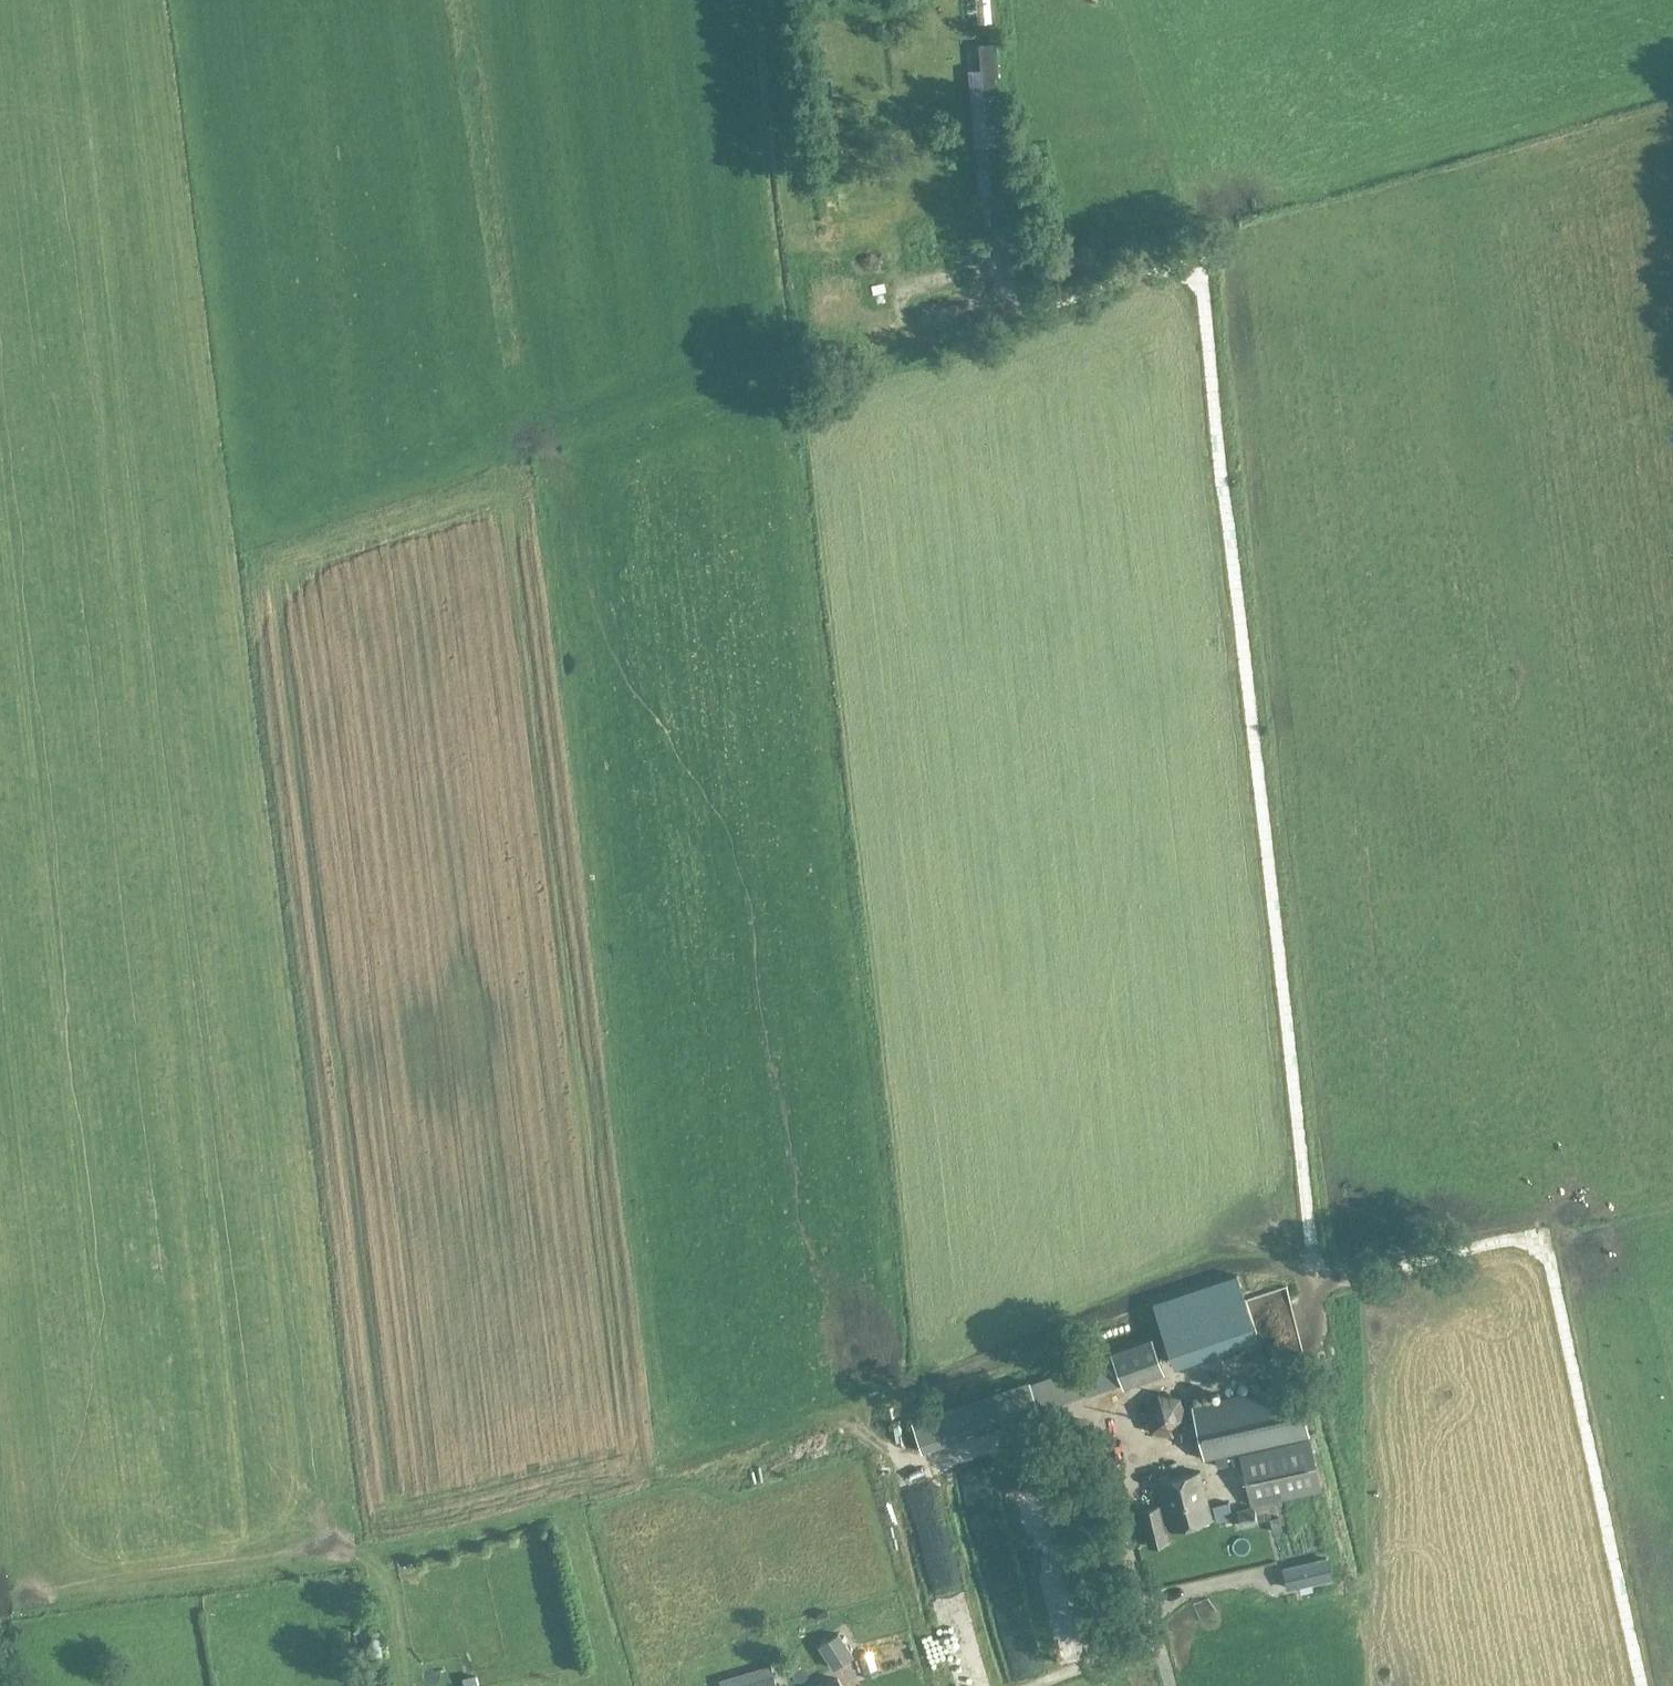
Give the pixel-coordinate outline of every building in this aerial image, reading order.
[(1256,1333),(1244,1299),(1161,1327),(1172,1361),(1256,1333)] [(1121,1380),(1161,1366),(1154,1344),(1113,1358),(1121,1380)] [(1078,1366),(1030,1384),(1040,1411),(1088,1393),(1078,1366)] [(1191,1405),(1203,1458),(1309,1434),(1297,1380),(1191,1405)] [(990,1395),(914,1418),(922,1446),(998,1424),(990,1395)] [(1155,1439),(1181,1431),(1172,1400),(1145,1409),(1155,1439)] [(1252,1505),(1322,1489),(1310,1438),(1241,1454),(1252,1505)] [(1157,1479),(1163,1502),(1140,1508),(1150,1544),(1168,1539),(1165,1528),(1212,1515),(1199,1468),(1157,1479)] [(1046,1487),(1010,1493),(1027,1598),(1063,1592),(1046,1487)] [(1254,1505),(1237,1508),(1241,1524),(1258,1520),(1254,1505)] [(1279,1515),(1271,1517),(1274,1531),(1282,1528),(1279,1515)] [(1332,1577),(1328,1556),(1281,1567),(1286,1588),(1291,1587),(1299,1585),(1300,1592),(1312,1589),(1311,1582),(1332,1577)] [(1060,1602),(1047,1608),(1063,1642),(1076,1636),(1060,1602)] [(822,1645),(835,1667),(852,1656),(839,1635),(822,1645)] [(875,1665),(874,1650),(859,1651),(859,1666),(875,1665)] [(720,1678),(723,1685),(778,1685),(771,1663),(720,1678)] [(836,1677),(822,1685),(842,1685),(836,1677)]
